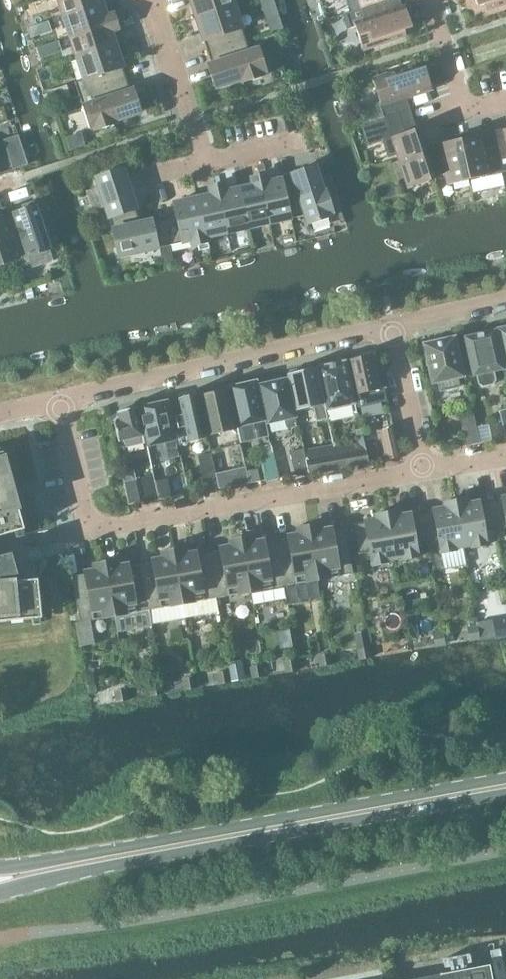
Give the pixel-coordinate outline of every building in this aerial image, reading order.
[(102,4),(101,0),(59,0),(64,17),(102,4)] [(235,6),(233,0),(191,0),(197,19),(235,6)] [(263,10),(276,6),(274,0),(260,0),(263,10)] [(376,5),(379,15),(354,23),(363,51),(397,40),(395,34),(412,29),(405,7),(401,8),(399,0),(389,0),(376,5)] [(37,3),(26,6),(28,13),(39,10),(37,3)] [(71,37),(117,22),(115,14),(106,17),(102,4),(64,17),(71,37)] [(208,54),(246,42),(235,6),(197,19),(208,54)] [(77,58),(115,45),(111,32),(120,30),(117,22),(71,37),(77,58)] [(31,39),(41,36),(37,25),(28,28),(31,39)] [(38,48),(41,58),(63,51),(59,41),(38,48)] [(246,42),(208,54),(212,65),(208,66),(215,89),(242,80),(243,84),(264,77),(262,74),(267,72),(259,50),(250,53),(246,42)] [(89,93),(127,80),(120,60),(129,58),(124,43),(115,45),(77,58),(89,93)] [(385,118),(409,110),(406,99),(432,91),(425,69),(417,72),(415,66),(373,79),(385,118)] [(127,80),(89,93),(92,104),(83,107),(90,129),(94,128),(96,132),(116,125),(115,121),(142,113),(134,90),(131,92),(127,80)] [(53,90),(43,93),(47,106),(57,103),(53,90)] [(426,152),(427,151),(425,146),(419,148),(414,132),(416,132),(409,110),(385,118),(408,189),(430,182),(429,179),(435,177),(426,152)] [(502,173),(494,137),(481,139),(481,136),(472,137),(471,134),(460,136),(470,180),(502,173)] [(505,172),(505,134),(494,137),(502,173),(505,172)] [(448,185),(470,180),(460,136),(449,139),(449,142),(441,144),(441,148),(427,151),(426,152),(435,177),(445,174),(448,185)] [(24,153),(10,157),(14,169),(21,166),(28,164),(24,153)] [(282,180),(291,219),(306,216),(309,225),(331,218),(330,214),(334,213),(327,192),(323,194),(315,167),(292,174),(294,178),(282,180)] [(141,225),(141,224),(123,169),(96,178),(113,230),(114,231),(141,225)] [(291,219),(282,180),(269,183),(267,175),(259,176),(270,224),(291,219)] [(249,229),(270,224),(259,176),(251,178),(253,187),(240,190),(249,229)] [(249,229),(240,190),(227,193),(225,184),(217,186),(228,233),(249,229)] [(206,238),(207,238),(228,233),(217,186),(209,187),(211,196),(198,199),(206,238)] [(209,243),(207,238),(206,238),(198,199),(173,204),(176,216),(165,219),(171,246),(191,241),(192,247),(209,243)] [(16,269),(32,264),(29,257),(50,250),(35,202),(22,206),(24,211),(14,214),(14,217),(1,221),(0,217),(0,220),(16,269)] [(118,257),(171,246),(165,219),(141,224),(141,225),(114,231),(113,230),(112,230),(118,257)] [(16,269),(0,220),(0,266),(13,262),(16,270),(16,269)] [(32,289),(25,290),(28,300),(34,299),(32,289)] [(498,331),(505,367),(505,329),(498,331)] [(496,381),(494,372),(503,370),(495,332),(465,338),(474,376),(477,376),(479,385),(483,388),(493,385),(496,381)] [(460,387),(458,379),(464,377),(455,338),(423,345),(432,384),(439,383),(441,392),(460,387)] [(383,382),(379,383),(373,356),(348,362),(358,408),(387,402),(383,382)] [(319,369),(317,370),(328,419),(358,413),(347,363),(346,364),(345,362),(318,368),(319,369)] [(328,419),(317,370),(317,368),(304,371),(302,369),(290,371),(289,375),(287,375),(295,412),(314,408),(317,422),(328,419)] [(284,380),(281,377),(272,379),(271,383),(260,385),(268,425),(286,421),(288,430),(298,427),(287,379),(284,380)] [(268,437),(257,383),(257,382),(228,388),(228,389),(229,389),(237,427),(254,424),(258,439),(268,437)] [(225,392),(223,389),(216,391),(215,394),(200,397),(208,436),(236,430),(227,391),(225,392)] [(207,440),(197,397),(198,396),(198,395),(179,399),(179,401),(180,400),(183,416),(175,417),(181,445),(207,440)] [(179,458),(167,402),(168,402),(139,408),(139,409),(140,409),(148,447),(166,443),(169,460),(179,458)] [(145,444),(137,408),(118,413),(119,418),(116,423),(114,423),(119,442),(124,441),(127,447),(143,444),(144,445),(145,444)] [(466,446),(480,443),(473,414),(460,417),(466,446)] [(401,456),(395,430),(382,433),(388,459),(401,456)] [(295,476),(309,473),(304,449),(290,453),(295,476)] [(350,452),(337,455),(339,468),(350,466),(350,465),(353,464),(350,452)] [(42,619),(38,579),(3,453),(0,454),(0,623),(42,619)] [(216,470),(212,453),(200,456),(204,473),(216,470)] [(274,456),(261,459),(266,481),(279,479),(276,466),(274,456)] [(307,460),(310,473),(324,470),(321,457),(307,460)] [(288,463),(276,466),(279,479),(291,477),(291,476),(288,463)] [(257,470),(246,472),(249,484),(260,482),(257,470)] [(228,472),(216,474),(219,489),(232,487),(228,472)] [(172,497),(169,480),(156,483),(160,499),(172,497)] [(129,505),(141,503),(136,483),(125,485),(129,505)] [(496,530),(491,501),(468,505),(467,499),(456,501),(464,547),(471,545),(472,549),(488,546),(485,532),(496,530)] [(491,501),(496,530),(505,529),(505,499),(491,501)] [(456,548),(464,547),(456,501),(444,503),(445,509),(422,513),(428,542),(438,540),(441,554),(457,552),(456,548)] [(428,542),(422,513),(400,517),(399,511),(387,513),(395,559),(403,557),(403,561),(419,558),(417,544),(428,542)] [(387,560),(395,559),(387,513),(375,515),(376,521),(353,525),(358,554),(370,552),(372,566),(388,564),(387,560)] [(309,527),(318,581),(353,575),(345,529),(332,531),(332,528),(322,530),(321,525),(309,527)] [(285,587),(318,581),(309,527),(297,529),(298,534),(288,536),(288,539),(277,541),(285,587)] [(285,587),(277,541),(265,543),(264,540),(254,542),(253,537),(241,539),(251,593),(285,587)] [(217,599),(251,593),(241,539),(229,541),(230,546),(220,548),(220,551),(209,553),(217,599)] [(217,599),(209,553),(197,555),(196,552),(186,554),(185,549),(173,551),(183,605),(217,599)] [(149,611),(183,605),(173,551),(162,553),(162,558),(152,560),(153,563),(141,565),(149,611)] [(149,611),(141,565),(129,567),(129,564),(119,566),(118,561),(106,563),(115,617),(149,611)] [(80,623),(115,617),(106,563),(94,565),(95,570),(85,572),(85,575),(72,577),(80,623)] [(477,623),(478,625),(480,639),(505,635),(505,618),(477,623)] [(291,629),(277,631),(280,650),(294,648),(291,629)] [(443,631),(434,633),(436,647),(446,645),(443,631)] [(409,638),(399,639),(401,653),(411,651),(409,638)] [(298,660),(285,662),(287,673),(300,671),(298,660)] [(235,662),(228,663),(230,671),(236,670),(235,662)] [(264,666),(251,668),(253,679),(266,677),(264,666)] [(135,680),(127,681),(128,689),(136,688),(135,680)] [(95,683),(88,685),(90,695),(97,693),(95,683)] [(420,978),(493,978),(491,966),(420,978)]
